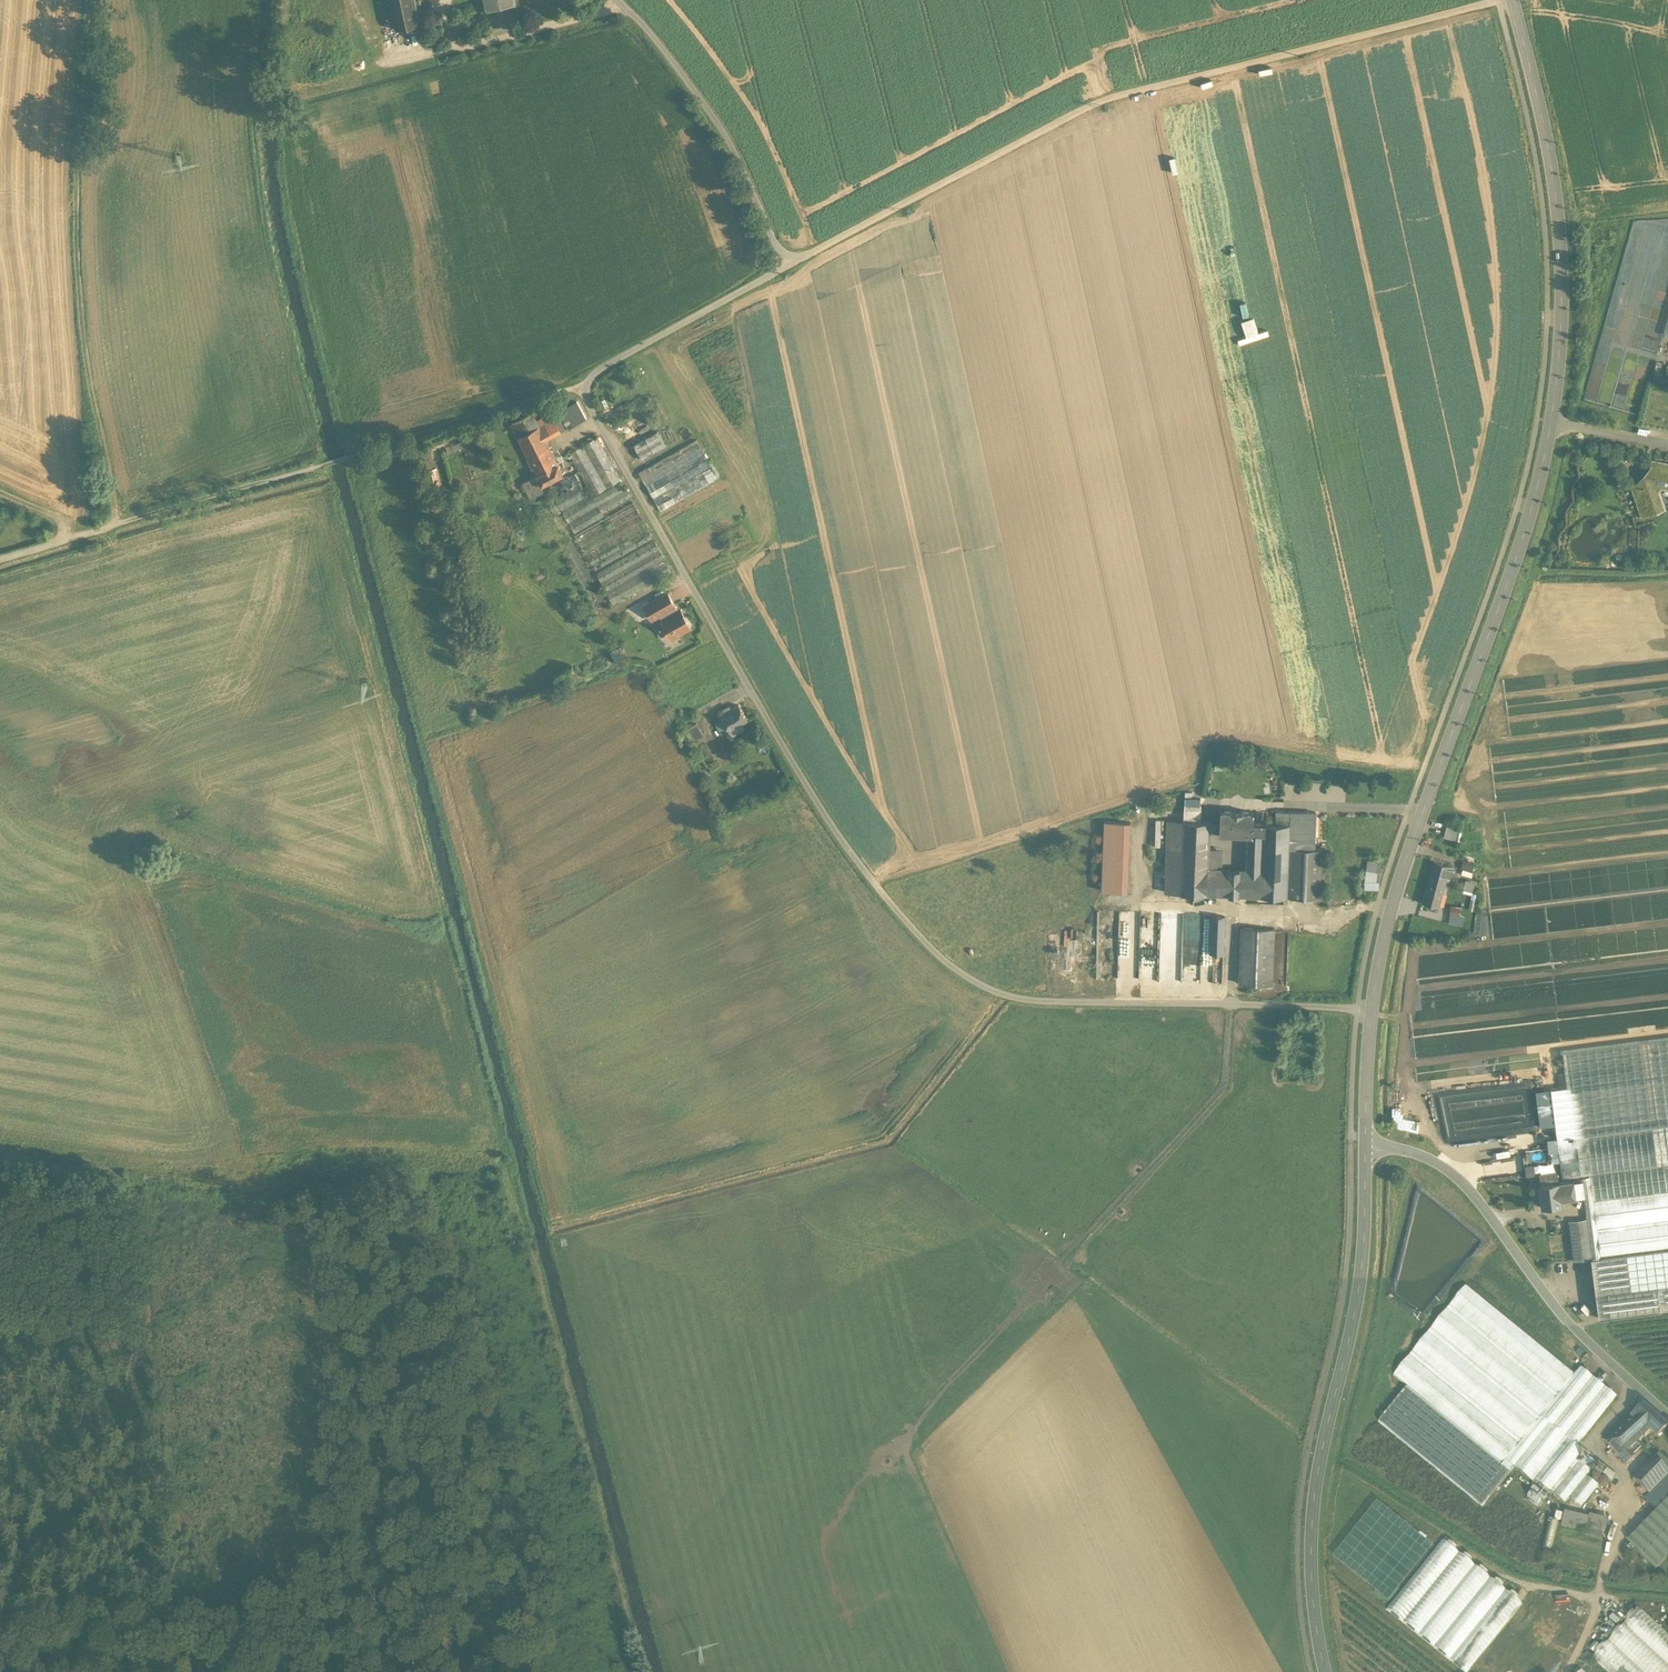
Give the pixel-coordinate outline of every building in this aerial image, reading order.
[(397,26),(420,21),(415,0),(391,0),(397,26)] [(486,9),(515,3),(515,0),(484,0),(486,9)] [(1608,406),(1638,413),(1649,365),(1640,363),(1643,351),(1655,354),(1658,338),(1647,336),(1647,338),(1635,335),(1634,341),(1627,340),(1614,398),(1610,397),(1608,406)] [(560,414),(566,427),(585,418),(577,402),(559,412),(560,414)] [(539,425),(560,414),(559,412),(557,409),(535,421),(538,426),(539,425)] [(510,423),(517,437),(538,426),(535,421),(530,412),(510,423)] [(566,427),(560,414),(539,425),(546,439),(566,427)] [(517,437),(537,474),(558,463),(546,439),(539,425),(538,426),(517,437)] [(657,430),(634,444),(642,459),(666,446),(657,430)] [(597,436),(569,452),(591,493),(592,496),(621,480),(597,436)] [(454,442),(456,448),(468,445),(466,439),(454,442)] [(696,439),(639,471),(661,511),(719,478),(696,439)] [(1664,464),(1663,466),(1660,465),(1661,463),(1652,461),(1650,472),(1643,481),(1632,484),(1635,491),(1638,490),(1643,502),(1639,504),(1642,515),(1663,508),(1656,490),(1661,485),(1667,486),(1667,464),(1664,464)] [(558,463),(537,474),(541,485),(563,473),(558,463)] [(565,489),(580,481),(574,471),(560,479),(565,489)] [(546,492),(541,485),(537,474),(521,483),(530,500),(546,492)] [(593,497),(592,496),(591,493),(588,495),(580,481),(565,489),(552,496),(561,511),(572,531),(603,514),(602,513),(593,497)] [(593,497),(602,513),(630,497),(622,481),(593,497)] [(1635,491),(1639,504),(1643,502),(1638,490),(1635,491)] [(561,511),(552,496),(546,500),(554,515),(561,511)] [(645,606),(652,617),(674,604),(668,593),(645,606)] [(691,626),(681,609),(661,619),(671,637),(691,626)] [(622,646),(612,649),(615,661),(625,658),(622,646)] [(720,718),(727,729),(745,719),(737,703),(718,714),(720,718)] [(727,729),(720,718),(713,722),(719,733),(727,729)] [(1228,766),(1227,754),(1216,754),(1216,766),(1228,766)] [(1184,802),(1184,817),(1200,818),(1200,803),(1184,802)] [(1254,809),(1219,808),(1219,818),(1219,831),(1247,832),(1253,832),(1253,821),(1254,809)] [(1276,809),(1276,822),(1288,822),(1288,823),(1315,824),(1315,818),(1315,810),(1276,809)] [(1165,890),(1180,891),(1184,817),(1169,817),(1165,890)] [(1210,818),(1200,818),(1184,817),(1180,891),(1228,892),(1229,867),(1220,867),(1215,867),(1208,867),(1209,854),(1209,848),(1209,831),(1210,818)] [(1210,818),(1209,831),(1219,831),(1219,818),(1210,818)] [(1324,819),(1315,818),(1315,824),(1314,837),(1324,837),(1324,819)] [(1130,821),(1104,820),(1102,889),(1128,890),(1130,821)] [(1276,822),(1253,821),(1253,832),(1287,833),(1288,823),(1288,822),(1276,822)] [(1314,837),(1315,824),(1288,823),(1287,833),(1287,846),(1294,847),(1314,847),(1314,846),(1314,837)] [(1458,828),(1447,825),(1443,836),(1455,840),(1458,828)] [(1238,867),(1237,893),(1286,894),(1287,846),(1287,833),(1253,832),(1247,832),(1246,868),(1238,867)] [(1286,894),(1293,894),(1294,847),(1287,846),(1286,894)] [(1314,847),(1294,847),(1293,894),(1326,895),(1327,846),(1314,846),(1314,847)] [(1470,875),(1474,862),(1463,859),(1460,873),(1470,875)] [(1451,876),(1453,865),(1433,860),(1422,901),(1440,905),(1447,875),(1451,876)] [(1237,893),(1238,867),(1229,867),(1228,892),(1237,893)] [(1379,889),(1379,874),(1366,874),(1366,889),(1379,889)] [(1448,904),(1448,922),(1460,923),(1460,915),(1459,915),(1459,905),(1448,904)] [(1210,914),(1209,952),(1223,953),(1224,915),(1210,914)] [(1276,927),(1242,926),(1240,982),(1273,983),(1276,927)] [(1560,1056),(1570,1139),(1579,1138),(1596,1258),(1589,1260),(1593,1318),(1667,1309),(1667,1043),(1560,1056)] [(1551,1086),(1562,1084),(1561,1074),(1550,1075),(1551,1086)] [(1545,1146),(1524,1149),(1527,1174),(1531,1173),(1532,1181),(1554,1178),(1553,1169),(1537,1171),(1536,1162),(1547,1161),(1545,1146)] [(1483,1160),(1486,1179),(1516,1173),(1515,1165),(1511,1166),(1509,1155),(1483,1160)] [(1537,1163),(1538,1170),(1552,1169),(1551,1162),(1537,1163)] [(1570,1181),(1534,1184),(1536,1207),(1561,1205),(1561,1201),(1572,1200),(1570,1181)] [(1616,1403),(1466,1285),(1392,1378),(1405,1388),(1376,1424),(1483,1509),(1513,1470),(1576,1520),(1600,1490),(1588,1480),(1591,1476),(1583,1470),(1591,1461),(1578,1450),(1616,1403)] [(1666,1433),(1639,1408),(1601,1448),(1624,1470),(1633,1461),(1627,1456),(1646,1436),(1655,1445),(1666,1433)] [(1330,1563),(1465,1671),(1477,1671),(1484,1665),(1493,1671),(1539,1671),(1580,1619),(1539,1587),(1523,1604),(1379,1494),(1330,1563)] [(1628,1542),(1655,1571),(1667,1557),(1667,1500),(1628,1542)] [(1638,1603),(1577,1671),(1667,1671),(1667,1629),(1638,1603)] [(1602,1620),(1609,1615),(1605,1610),(1598,1615),(1602,1620)]
